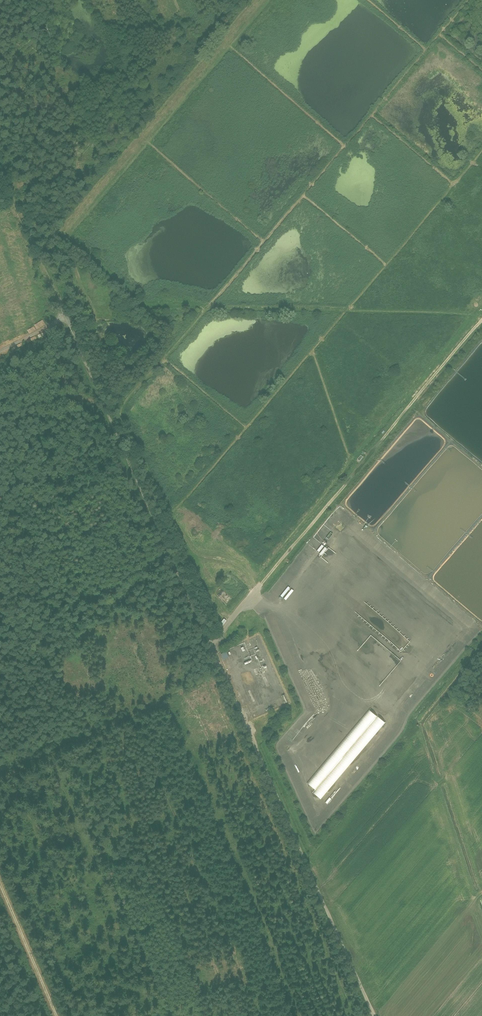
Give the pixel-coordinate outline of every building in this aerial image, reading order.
[(281,595),(286,600),(294,591),(288,586),(281,595)] [(227,651),(221,654),(222,657),(223,660),(229,657),(227,651)] [(368,708),(308,784),(315,790),(313,792),(322,800),(385,721),(368,708)]
